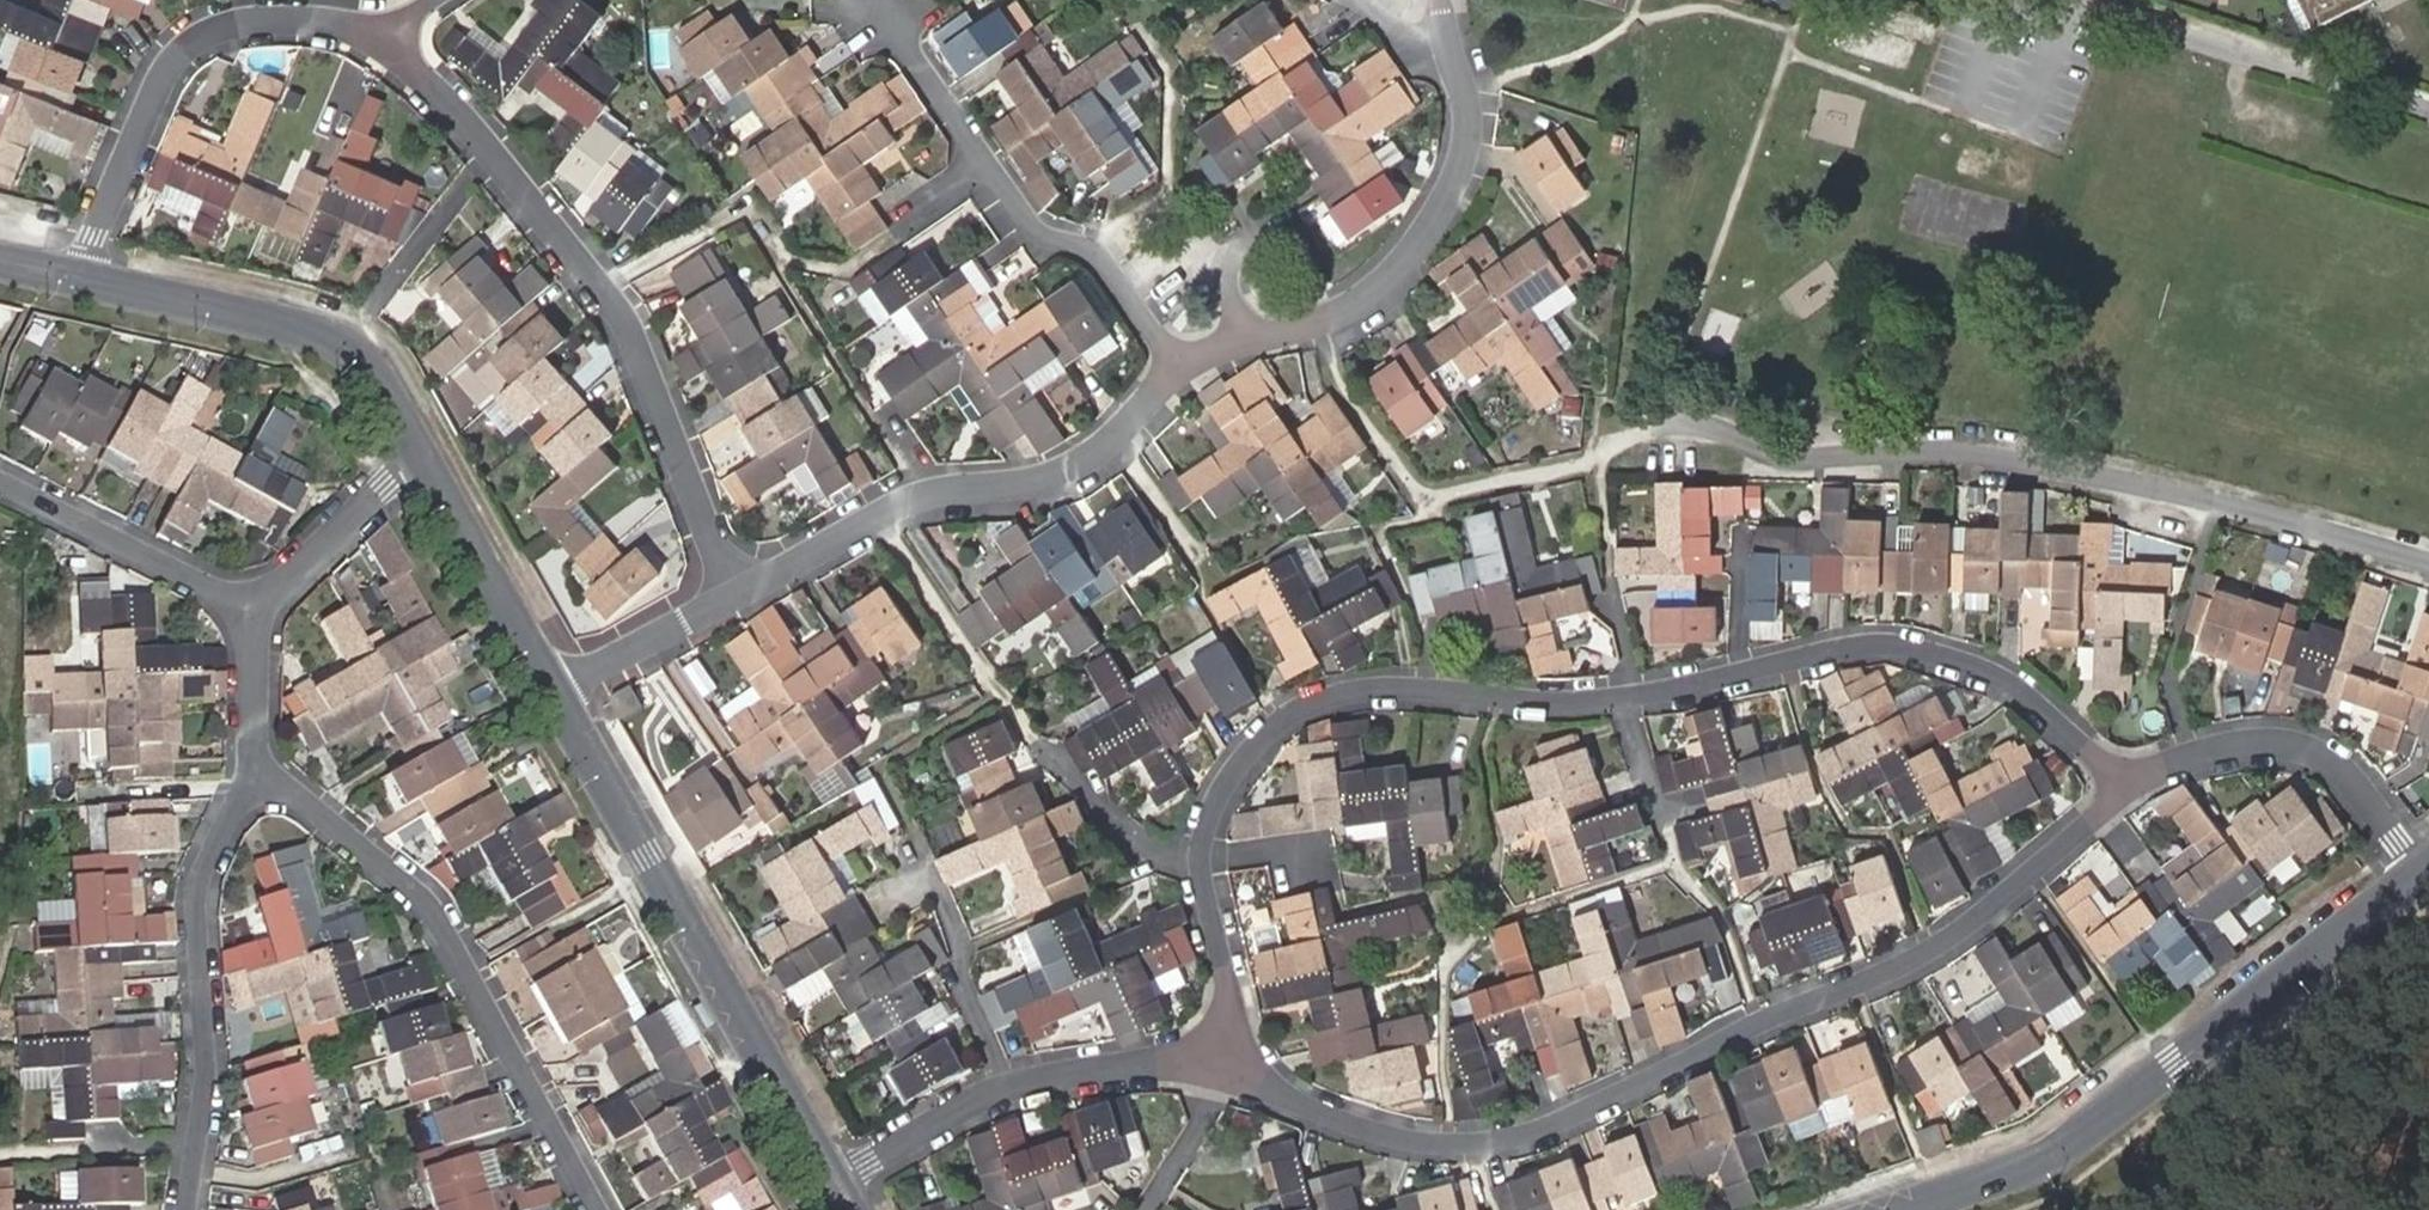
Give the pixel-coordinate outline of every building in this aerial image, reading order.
[(110,126),(65,108),(42,99),(48,83),(71,92),(84,60),(89,61),(112,8),(139,19),(146,3),(137,0),(45,0),(40,13),(6,0),(1,0),(0,1),(0,26),(25,37),(6,85),(0,82),(0,178),(13,184),(37,126),(76,141),(73,152),(95,160),(110,126)] [(469,37),(456,27),(440,49),(507,100),(519,87),(533,97),(539,89),(570,112),(551,138),(572,155),(559,172),(600,204),(593,213),(621,234),(625,228),(640,239),(661,210),(647,199),(659,183),(632,163),(622,174),(609,164),(625,142),(599,121),(608,108),(606,106),(622,85),(578,50),(604,17),(582,0),(535,0),(531,6),(539,12),(507,53),(501,62),(469,37)] [(2311,28),(2370,0),(2298,0),(2311,28)] [(1405,78),(1384,48),(1353,71),(1359,78),(1331,98),(1306,63),(1315,56),(1293,25),(1285,30),(1265,2),(1212,38),(1231,66),(1240,61),(1258,87),(1196,131),(1213,154),(1198,165),(1219,196),(1264,164),(1258,155),(1292,132),(1323,176),(1313,182),(1354,240),(1405,204),(1362,141),(1414,104),(1400,82),(1405,78)] [(1035,30),(1019,8),(1004,18),(1020,40),(1033,31),(1035,30)] [(744,158),(760,181),(773,201),(806,179),(858,252),(890,229),(881,217),(871,203),(883,193),(864,166),(899,141),(894,134),(922,113),(913,101),(902,107),(886,85),(833,120),(818,100),(810,90),(821,82),(800,53),(792,59),(772,30),(755,42),(734,14),(720,24),(709,10),(679,30),(689,45),(682,50),(701,79),(718,67),(737,96),(747,90),(778,134),(744,158)] [(970,13),(938,35),(966,77),(1002,53),(1013,67),(999,76),(1023,109),(995,128),(1031,180),(1045,171),(1039,161),(1066,142),(1090,176),(1101,168),(1123,197),(1153,175),(1109,112),(1155,80),(1140,60),(1135,63),(1120,41),(1081,68),(1062,39),(1047,50),(1033,31),(1020,40),(1004,18),(1000,14),(980,28),(970,13)] [(475,29),(469,37),(501,62),(507,53),(475,29)] [(828,92),(821,82),(810,90),(818,100),(828,92)] [(42,99),(65,108),(71,92),(48,83),(42,99)] [(148,186),(162,193),(167,183),(204,199),(197,215),(190,231),(217,242),(230,211),(302,243),(296,259),(322,272),(345,218),(400,242),(414,207),(398,200),(405,185),(368,169),(381,137),(373,133),(386,101),(369,94),(347,143),(332,137),(317,171),(307,167),(289,207),(241,185),(278,101),(254,90),(227,150),(189,133),(192,124),(177,117),(148,186)] [(1566,128),(1522,158),(1559,212),(1588,192),(1573,171),(1588,160),(1566,128)] [(1060,193),(1045,171),(1031,180),(1026,183),(1045,209),(1060,193)] [(167,183),(162,193),(160,199),(197,215),(204,199),(167,183)] [(1482,233),(1459,248),(1428,269),(1438,283),(1446,278),(1471,311),(1427,342),(1422,335),(1392,354),(1399,365),(1369,384),(1405,436),(1434,416),(1433,414),(1413,386),(1428,375),(1452,359),(1469,382),(1503,358),(1540,412),(1562,396),(1543,368),(1564,353),(1533,308),(1565,285),(1557,271),(1586,252),(1565,222),(1503,264),(1482,233)] [(475,237),(418,285),(429,298),(438,292),(464,323),(423,359),(441,380),(503,326),(513,338),(491,358),(514,384),(496,398),(521,426),(540,408),(562,433),(542,450),(566,478),(531,508),(597,584),(590,590),(611,616),(659,576),(637,549),(626,559),(601,531),(593,539),(569,512),(623,465),(606,444),(619,431),(550,353),(565,339),(532,302),(552,285),(534,264),(506,288),(479,258),(488,250),(475,237)] [(902,247),(853,281),(882,324),(893,316),(906,335),(909,333),(919,348),(878,375),(895,399),(909,421),(962,385),(985,418),(980,422),(1000,452),(1028,434),(1033,442),(1055,427),(1034,397),(1025,382),(1059,359),(1063,366),(1082,353),(1091,364),(1118,343),(1075,283),(1008,329),(996,313),(1000,310),(986,292),(995,285),(977,260),(947,280),(926,250),(912,261),(902,247)] [(853,483),(859,491),(878,481),(860,452),(841,464),(811,415),(799,396),(785,404),(767,375),(781,366),(763,337),(792,319),(778,297),(749,314),(727,281),(721,284),(702,254),(672,273),(689,302),(682,307),(704,341),(674,360),(688,384),(709,371),(727,400),(736,395),(754,423),(744,429),(762,458),(725,482),(744,513),(760,503),(755,494),(797,469),(807,462),(823,487),(830,498),(853,483)] [(1068,373),(1063,366),(1059,359),(1025,382),(1034,397),(1068,373)] [(1323,481),(1368,449),(1331,395),(1316,405),(1322,415),(1292,435),(1269,402),(1277,396),(1255,365),(1239,376),(1226,385),(1231,393),(1210,409),(1234,443),(1179,481),(1173,472),(1159,482),(1180,512),(1203,497),(1218,519),(1263,487),(1288,522),(1310,506),(1325,528),(1345,514),(1323,481)] [(799,396),(781,366),(767,375),(785,404),(799,396)] [(134,465),(131,471),(176,496),(161,523),(185,535),(204,499),(262,531),(258,540),(272,549),(303,493),(268,473),(294,423),(270,411),(242,459),(187,427),(206,391),(184,378),(164,411),(133,395),(128,405),(121,418),(107,410),(114,397),(85,380),(78,392),(48,375),(43,383),(29,376),(10,409),(24,417),(18,427),(49,445),(54,434),(84,450),(89,441),(103,448),(134,465)] [(1413,386),(1433,414),(1447,404),(1428,375),(1413,386)] [(1201,395),(1210,409),(1231,393),(1226,385),(1221,379),(1201,395)] [(799,396),(811,415),(825,407),(812,387),(799,396)] [(121,418),(128,405),(114,397),(107,410),(121,418)] [(127,479),(131,471),(134,465),(103,448),(96,461),(127,479)] [(807,462),(797,469),(812,493),(823,487),(807,462)] [(1821,529),(1759,529),(1758,551),(1752,552),(1751,552),(1750,620),(1778,621),(1780,581),(1812,582),(1812,593),(1846,594),(1846,587),(2001,592),(2000,598),(2021,598),(2021,588),(2053,588),(2052,629),(2043,628),(2042,646),(2080,647),(2081,628),(2097,629),(2095,690),(2128,692),(2133,692),(2133,674),(2124,674),(2126,622),(2166,623),(2167,597),(2172,597),(2179,597),(2188,570),(2173,570),(2124,568),(2111,567),(2112,522),(2085,521),(2084,537),(2031,535),(2031,512),(2032,492),(2004,491),(2003,529),(1969,528),(1968,554),(1949,553),(1950,528),(1917,527),(1916,551),(1900,551),(1902,518),(1883,519),(1883,525),(1849,525),(1850,488),(1850,482),(1823,481),(1822,487),(1821,529)] [(1642,574),(1659,574),(1660,608),(1653,608),(1654,644),(1717,643),(1716,608),(1698,609),(1697,574),(1721,573),(1721,554),(1711,554),(1710,515),(1745,514),(1744,487),(1684,487),(1684,482),(1657,482),(1658,547),(1617,547),(1617,573),(1642,574)] [(1750,487),(1750,505),(1762,505),(1762,486),(1750,487)] [(2046,513),(2046,489),(2035,486),(2032,486),(2032,492),(2031,512),(2046,513)] [(819,504),(830,498),(823,487),(812,493),(819,504)] [(958,616),(979,646),(1007,628),(1012,635),(1046,611),(1077,657),(1100,641),(1069,597),(1097,578),(1094,572),(1107,564),(1122,554),(1136,574),(1165,555),(1129,502),(1071,540),(1062,527),(1035,545),(1021,525),(998,541),(1016,566),(981,591),(986,597),(958,616)] [(1587,595),(1603,590),(1596,561),(1538,574),(1521,506),(1472,519),(1481,561),(1411,578),(1412,578),(1421,615),(1436,611),(1443,634),(1443,636),(1463,632),(1462,625),(1495,617),(1503,650),(1528,644),(1536,675),(1573,666),(1569,650),(1558,652),(1550,620),(1591,609),(1592,609),(1587,595)] [(2125,527),(2112,522),(2111,567),(2124,568),(2125,527)] [(185,535),(161,523),(154,535),(178,548),(185,535)] [(409,570),(382,524),(364,542),(370,552),(386,543),(403,574),(409,570)] [(1305,540),(1263,558),(1268,567),(1293,554),(1309,546),(1305,540)] [(531,931),(562,914),(545,882),(552,878),(532,843),(562,826),(548,802),(508,825),(491,795),(469,807),(453,779),(463,774),(446,741),(441,744),(433,730),(446,723),(425,687),(455,670),(442,646),(444,645),(403,574),(386,543),(370,552),(388,585),(380,589),(406,635),(370,655),(343,610),(321,621),(347,669),(310,689),(306,682),(291,690),(303,713),(289,720),(307,752),(378,713),(407,763),(389,773),(407,805),(419,798),(446,845),(452,856),(441,862),(454,886),(486,870),(506,904),(513,900),(531,931)] [(1122,554),(1107,564),(1122,585),(1136,574),(1122,554)] [(1293,554),(1268,567),(1211,598),(1224,620),(1255,603),(1288,661),(1279,667),(1287,681),(1320,664),(1317,658),(1330,651),(1341,671),(1367,656),(1352,632),(1403,602),(1386,570),(1371,577),(1377,588),(1372,591),(1359,566),(1313,591),(1293,554)] [(105,584),(106,597),(150,595),(150,582),(115,565),(105,584)] [(2188,629),(2203,634),(2198,650),(2264,673),(2269,659),(2284,664),(2300,669),(2295,684),(2325,695),(2321,707),(2338,713),(2342,702),(2380,714),(2370,745),(2413,757),(2420,737),(2428,740),(2428,610),(2427,609),(2408,665),(2369,651),(2389,592),(2391,590),(2364,581),(2362,585),(2347,632),(2315,622),(2313,631),(2296,626),(2300,616),(2285,611),(2218,589),(2214,599),(2200,594),(2188,629)] [(736,748),(751,772),(792,743),(816,778),(861,747),(838,713),(884,682),(870,660),(884,649),(893,664),(923,643),(886,591),(858,609),(854,603),(839,613),(850,629),(834,639),(840,648),(807,671),(788,642),(796,636),(775,605),(746,625),(749,630),(727,644),(762,698),(727,721),(743,743),(736,748)] [(22,681),(21,695),(45,694),(47,731),(102,729),(105,772),(132,771),(132,782),(169,781),(167,745),(156,745),(155,710),(211,708),(209,680),(196,681),(195,653),(153,655),(150,595),(106,597),(88,597),(89,634),(100,634),(101,677),(22,681)] [(1255,697),(1224,643),(1195,660),(1201,672),(1173,687),(1165,676),(1134,693),(1111,652),(1088,666),(1115,713),(1065,741),(1082,772),(1098,765),(1107,779),(1141,760),(1157,787),(1149,792),(1158,807),(1189,789),(1169,754),(1166,749),(1175,743),(1197,731),(1189,719),(1219,704),(1225,714),(1255,697)] [(1934,909),(1966,893),(1963,885),(2002,866),(1984,828),(2056,792),(2040,761),(2034,763),(2026,745),(2015,750),(2012,744),(1996,751),(2001,762),(1952,785),(1933,748),(1943,742),(1964,732),(1958,719),(1951,722),(1939,698),(1900,717),(1893,703),(1877,671),(1862,679),(1857,669),(1847,670),(1839,672),(1823,679),(1820,680),(1851,742),(1818,759),(1841,806),(1872,790),(1890,781),(1908,818),(1934,807),(1941,820),(1948,817),(1963,845),(1947,852),(1939,837),(1905,853),(1934,909)] [(2325,695),(2295,684),(2290,699),(2321,707),(2325,695)] [(611,697),(621,714),(640,704),(630,686),(611,697)] [(2128,705),(2128,692),(2095,690),(2094,703),(2128,705)] [(1900,717),(1939,698),(1920,692),(1893,703),(1900,717)] [(1227,718),(1258,703),(1255,697),(1225,714),(1227,718)] [(1686,860),(1687,861),(1702,857),(1699,847),(1722,841),(1731,838),(1741,878),(1768,871),(1769,876),(1794,869),(1778,807),(1816,796),(1815,795),(1811,777),(1801,744),(1763,755),(1753,724),(1728,731),(1720,706),(1694,714),(1699,732),(1705,754),(1675,763),(1672,753),(1657,758),(1667,793),(1699,784),(1708,815),(1707,816),(1676,824),(1686,860)] [(1688,735),(1699,732),(1694,714),(1682,717),(1688,735)] [(1387,893),(1424,889),(1419,858),(1418,846),(1449,841),(1445,814),(1464,812),(1460,776),(1409,784),(1406,764),(1364,769),(1360,737),(1371,735),(1369,719),(1332,723),(1332,725),(1334,740),(1317,743),(1296,745),(1298,762),(1295,762),(1301,805),(1260,810),(1265,836),(1331,827),(1331,829),(1346,827),(1387,822),(1389,837),(1394,874),(1383,875),(1386,895),(1387,895),(1387,893)] [(1016,920),(1088,889),(1081,870),(1070,874),(1055,840),(1086,825),(1074,799),(1046,813),(1031,779),(1020,784),(1007,755),(1018,750),(1004,720),(946,746),(960,776),(972,771),(979,787),(985,801),(974,806),(989,839),(952,855),(965,880),(1003,862),(1019,898),(1009,902),(1016,920)] [(1316,727),(1317,743),(1334,740),(1332,725),(1316,727)] [(1646,827),(1638,802),(1609,811),(1588,748),(1579,750),(1574,734),(1537,745),(1542,760),(1526,765),(1537,799),(1498,811),(1506,836),(1505,838),(1545,826),(1565,886),(1590,878),(1591,881),(1591,882),(1617,874),(1606,840),(1654,825),(1646,827)] [(1166,749),(1169,754),(1179,749),(1175,743),(1166,749)] [(746,791),(723,758),(666,798),(697,853),(745,821),(740,814),(754,804),(746,791)] [(1872,790),(1892,826),(1908,818),(1890,781),(1872,790)] [(746,791),(754,804),(766,822),(780,814),(759,783),(746,791)] [(2186,786),(2185,785),(2172,789),(2149,802),(2155,809),(2166,824),(2175,817),(2196,846),(2207,860),(2172,886),(2166,878),(2153,888),(2149,882),(2135,891),(2113,908),(2120,917),(2109,925),(2089,898),(2098,891),(2088,878),(2060,898),(2106,961),(2107,960),(2121,980),(2154,957),(2165,948),(2190,981),(2210,967),(2213,971),(2235,954),(2211,921),(2261,885),(2245,864),(2256,857),(2267,872),(2296,852),(2302,860),(2343,830),(2321,798),(2306,809),(2292,790),(2273,803),(2268,795),(2259,801),(2231,822),(2234,827),(2223,835),(2186,786)] [(972,808),(974,806),(985,801),(979,787),(965,794),(972,808)] [(44,1125),(45,1142),(84,1141),(83,1140),(84,1123),(117,1121),(115,1087),(171,1084),(171,1047),(154,1047),(153,1032),(111,1034),(108,1000),(120,999),(118,965),(151,963),(150,946),(163,945),(162,919),(128,920),(125,878),(136,878),(135,856),(166,853),(164,802),(127,804),(128,822),(99,823),(101,857),(67,860),(71,925),(31,928),(33,953),(52,952),(55,1017),(15,1020),(17,1072),(58,1070),(61,1123),(44,1125)] [(778,974),(769,979),(779,997),(788,992),(826,970),(852,1016),(858,1013),(875,1043),(885,1037),(901,1066),(891,1071),(908,1101),(965,1068),(947,1038),(934,1046),(918,1017),(931,1010),(914,980),(949,960),(930,927),(913,936),(918,944),(883,965),(867,937),(877,932),(857,893),(846,899),(824,862),(869,836),(875,845),(891,836),(872,804),(766,864),(798,922),(759,943),(778,974)] [(1260,810),(1236,813),(1234,817),(1239,840),(1265,836),(1260,810)] [(1387,822),(1346,827),(1348,843),(1389,837),(1387,822)] [(1731,838),(1722,841),(1740,899),(1769,876),(1768,871),(1741,878),(1731,838)] [(1418,846),(1419,858),(1452,854),(1449,841),(1418,846)] [(452,856),(446,845),(435,852),(441,862),(452,856)] [(220,978),(225,977),(236,1013),(252,1008),(251,1002),(303,987),(315,1025),(384,1004),(388,1018),(374,1022),(385,1057),(396,1053),(406,1087),(440,1077),(451,1108),(430,1115),(441,1149),(431,1151),(435,1168),(421,1172),(432,1209),(534,1209),(559,1203),(553,1186),(518,1196),(515,1187),(483,1196),(467,1141),(504,1130),(493,1096),(485,1098),(476,1067),(470,1069),(459,1035),(447,1038),(437,1003),(423,1007),(419,994),(438,989),(428,955),(410,959),(412,968),(361,983),(349,945),(366,940),(359,914),(318,925),(300,866),(309,863),(304,846),(269,857),(270,863),(257,866),(266,901),(257,903),(267,941),(219,953),(220,978)] [(2172,886),(2207,860),(2196,846),(2161,872),(2166,878),(2172,886)] [(1903,911),(1884,855),(1852,865),(1862,895),(1829,905),(1826,895),(1763,915),(1767,928),(1749,934),(1762,968),(1778,963),(1782,976),(1846,955),(1841,941),(1874,929),(1871,922),(1903,911)] [(1297,948),(1247,961),(1258,1012),(1310,1000),(1317,1030),(1306,1033),(1314,1068),(1349,1060),(1358,1095),(1383,1090),(1387,1103),(1424,1094),(1412,1046),(1429,1041),(1423,1015),(1372,1027),(1354,947),(1413,933),(1435,926),(1420,902),(1337,921),(1328,888),(1277,899),(1280,918),(1289,916),(1297,948)] [(1601,908),(1625,900),(1620,888),(1596,896),(1601,908)] [(1451,1089),(1455,1122),(1479,1119),(1476,1111),(1510,1100),(1505,1082),(1496,1085),(1492,1075),(1483,1048),(1515,1037),(1520,1054),(1536,1049),(1544,1071),(1546,1077),(1562,1073),(1567,1087),(1593,1077),(1574,1018),(1613,1004),(1616,1014),(1632,1009),(1642,1036),(1656,1031),(1660,1044),(1685,1036),(1669,987),(1709,974),(1712,984),(1731,978),(1718,942),(1721,941),(1712,917),(1712,916),(1699,920),(1638,940),(1625,900),(1601,908),(1596,896),(1570,905),(1574,917),(1587,956),(1534,974),(1520,934),(1518,921),(1493,930),(1497,942),(1509,982),(1470,994),(1478,1020),(1449,1029),(1467,1085),(1451,1089)] [(1101,1003),(1117,1040),(1164,1019),(1145,977),(1194,955),(1181,925),(1187,922),(1184,904),(1158,915),(1155,907),(1138,914),(1142,923),(1131,928),(1104,940),(1093,945),(1082,919),(1077,908),(1028,930),(1014,936),(1031,973),(982,995),(999,1031),(1011,1025),(1021,1021),(1032,1044),(1047,1037),(1044,1028),(1052,1025),(1101,1003)] [(1091,915),(1086,904),(1077,908),(1082,919),(1091,915)] [(1142,923),(1138,914),(1127,919),(1131,928),(1142,923)] [(1997,1078),(2011,1070),(2042,1051),(2027,1026),(2076,996),(2089,987),(2077,965),(2057,932),(2012,961),(1997,936),(1974,951),(1999,992),(1967,1011),(1969,1019),(1897,1065),(1917,1096),(1919,1095),(1930,1087),(1945,1109),(1951,1122),(1981,1104),(1994,1125),(2018,1111),(1997,1078)] [(570,960),(560,943),(555,946),(526,962),(537,980),(530,984),(564,1042),(572,1039),(582,1055),(613,1037),(603,1020),(620,1011),(586,951),(570,960)] [(2178,990),(2190,981),(2165,948),(2154,957),(2178,990)] [(717,1149),(701,1120),(730,1104),(717,1081),(701,1090),(656,1012),(632,1027),(664,1082),(628,1102),(624,1094),(593,1111),(611,1143),(639,1126),(662,1162),(632,1180),(644,1201),(687,1178),(702,1205),(709,1201),(724,1192),(734,1209),(769,1209),(751,1178),(735,1151),(723,1159),(717,1149)] [(1423,1015),(1429,1041),(1435,1040),(1435,1012),(1423,1015)] [(863,1051),(875,1043),(858,1013),(852,1016),(845,1020),(863,1051)] [(1055,1034),(1052,1025),(1044,1028),(1047,1037),(1055,1034)] [(1868,1044),(1804,1069),(1797,1049),(1776,1056),(1765,1061),(1753,1065),(1731,1073),(1738,1093),(1724,1099),(1714,1072),(1689,1081),(1703,1121),(1671,1133),(1665,1117),(1634,1128),(1637,1135),(1604,1147),(1607,1158),(1577,1169),(1573,1159),(1493,1188),(1493,1189),(1501,1209),(1592,1209),(1589,1203),(1620,1191),(1626,1207),(1719,1173),(1732,1209),(1758,1199),(1746,1168),(1764,1160),(1759,1146),(1754,1132),(1785,1120),(1818,1108),(1816,1103),(1848,1091),(1858,1115),(1891,1103),(1868,1044)] [(1765,1061),(1776,1056),(1774,1047),(1761,1052),(1765,1061)] [(1750,1055),(1753,1065),(1765,1061),(1761,1052),(1750,1055)] [(240,1119),(254,1168),(291,1157),(286,1141),(310,1134),(299,1101),(312,1098),(301,1064),(283,1069),(278,1053),(243,1063),(248,1080),(241,1082),(251,1115),(240,1119)] [(2032,1103),(2011,1070),(1997,1078),(2018,1111),(2032,1103)] [(1496,1085),(1505,1082),(1501,1073),(1492,1075),(1496,1085)] [(1930,1087),(1919,1095),(1933,1116),(1945,1109),(1930,1087)] [(1045,1204),(1102,1185),(1098,1174),(1128,1164),(1128,1163),(1119,1138),(1138,1131),(1126,1096),(1059,1120),(1067,1139),(1029,1152),(1017,1119),(992,1128),(993,1130),(970,1139),(990,1198),(961,1207),(954,1209),(1047,1209),(1045,1204)] [(1826,1122),(1818,1108),(1785,1120),(1790,1135),(1826,1122)] [(1754,1132),(1759,1146),(1790,1135),(1785,1120),(1754,1132)] [(1939,1126),(1916,1134),(1924,1155),(1947,1147),(1939,1126)] [(1147,1156),(1138,1131),(1119,1138),(1128,1163),(1147,1156)] [(1353,1191),(1364,1187),(1358,1167),(1307,1182),(1293,1138),(1257,1149),(1262,1165),(1273,1162),(1287,1209),(1358,1209),(1353,1191)] [(729,1141),(717,1149),(723,1159),(735,1151),(729,1141)] [(128,1206),(140,1206),(139,1172),(75,1172),(76,1207),(9,1208),(9,1192),(0,1192),(0,1209),(128,1209),(128,1206)] [(1470,1179),(1399,1199),(1403,1209),(1402,1209),(1480,1209),(1470,1179)] [(309,1187),(272,1198),(275,1209),(316,1209),(309,1187)] [(709,1201),(714,1209),(734,1209),(724,1192),(709,1201)] [(961,1207),(958,1198),(948,1201),(951,1209),(954,1209),(961,1207)] [(948,1201),(929,1207),(930,1209),(951,1209),(948,1201)]
